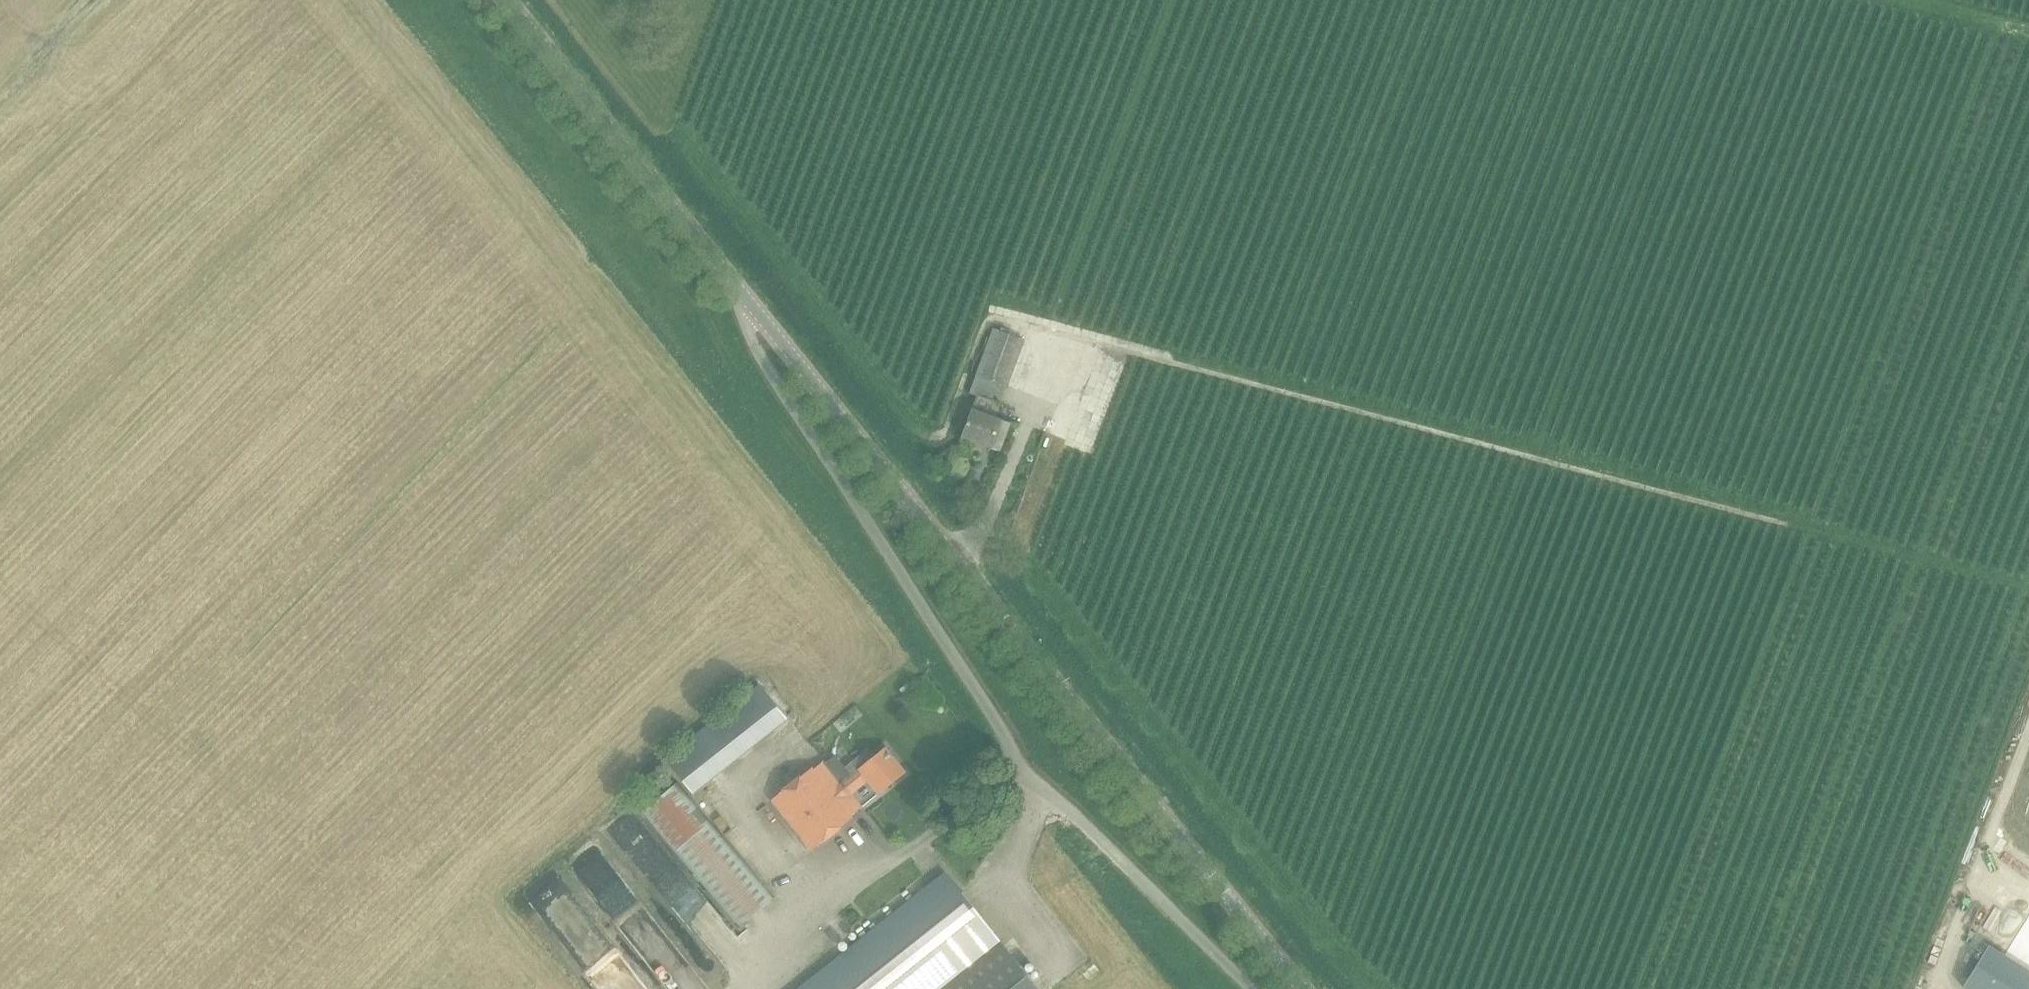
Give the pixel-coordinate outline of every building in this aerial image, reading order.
[(1000,451),(1007,432),(1010,422),(987,414),(998,382),(1006,385),(1023,339),(992,328),(969,393),(977,395),(972,408),(962,437),(1000,451)] [(1048,432),(1052,423),(1040,417),(1036,427),(1048,432)] [(759,686),(666,761),(693,795),(787,721),(759,686)] [(812,768),(772,801),(773,801),(813,849),(812,849),(812,850),(852,818),(851,816),(863,807),(853,794),(868,782),(878,795),(889,786),(904,773),(884,748),(877,754),(873,757),(867,750),(853,761),(859,768),(841,783),(824,761),(814,770),(812,768)] [(681,783),(642,814),(736,931),(775,899),(681,783)] [(604,850),(597,869),(630,882),(637,863),(604,850)] [(544,882),(570,922),(587,911),(581,903),(597,893),(576,861),(544,882)] [(946,873),(800,988),(1038,988),(946,873)] [(722,974),(666,900),(642,919),(695,988),(702,988),(722,974)] [(1964,986),(1969,988),(2028,988),(2028,915),(2004,954),(1990,945),(1964,986)]
